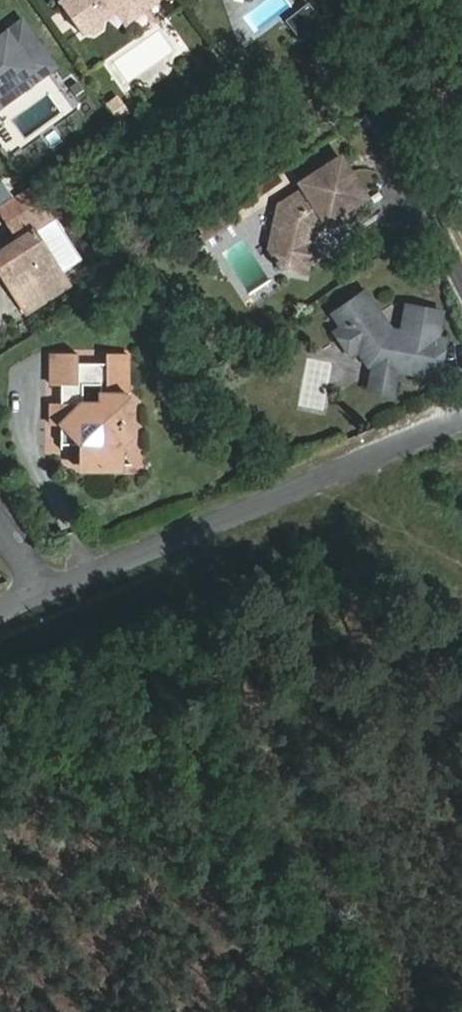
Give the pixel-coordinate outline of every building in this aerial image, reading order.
[(58,1),(80,33),(83,31),(92,32),(99,27),(101,18),(118,7),(128,0),(60,0),(58,1)] [(118,7),(126,20),(141,9),(134,0),(128,0),(118,7)] [(141,9),(155,0),(134,0),(141,9)] [(313,7),(292,23),(305,39),(325,23),(313,7)] [(4,79),(13,92),(50,65),(42,53),(21,24),(0,40),(0,82),(4,79)] [(16,96),(54,70),(50,65),(13,92),(4,79),(0,82),(0,108),(16,96)] [(116,122),(129,113),(117,95),(104,103),(116,122)] [(313,215),(318,222),(324,223),(342,212),(343,204),(358,194),(334,159),(294,185),(299,191),(274,208),(264,250),(275,267),(272,268),(278,279),(292,282),(293,280),(303,282),(306,275),(307,275),(316,260),(311,241),(314,229),(311,226),(307,219),(313,215)] [(42,204),(30,187),(0,207),(0,212),(10,226),(42,204)] [(67,285),(30,229),(50,216),(42,204),(10,226),(18,238),(0,249),(0,270),(27,311),(67,285)] [(311,226),(318,222),(313,215),(307,219),(311,226)] [(364,295),(336,315),(346,328),(342,331),(335,336),(351,359),(358,353),(370,370),(377,371),(376,381),(399,385),(400,375),(401,370),(411,372),(415,378),(442,382),(448,344),(440,343),(444,316),(409,311),(405,337),(392,335),(364,295)] [(336,315),(333,317),(342,331),(346,328),(336,315)] [(106,406),(128,405),(127,354),(106,355),(106,364),(77,364),(77,354),(50,355),(49,384),(61,385),(60,404),(49,404),(49,425),(60,426),(60,444),(78,444),(78,470),(98,471),(123,445),(110,430),(106,426),(106,406)] [(399,385),(376,381),(373,396),(396,400),(399,385)] [(127,413),(128,405),(106,406),(106,426),(110,430),(127,413)] [(123,472),(123,445),(98,471),(123,472)]
